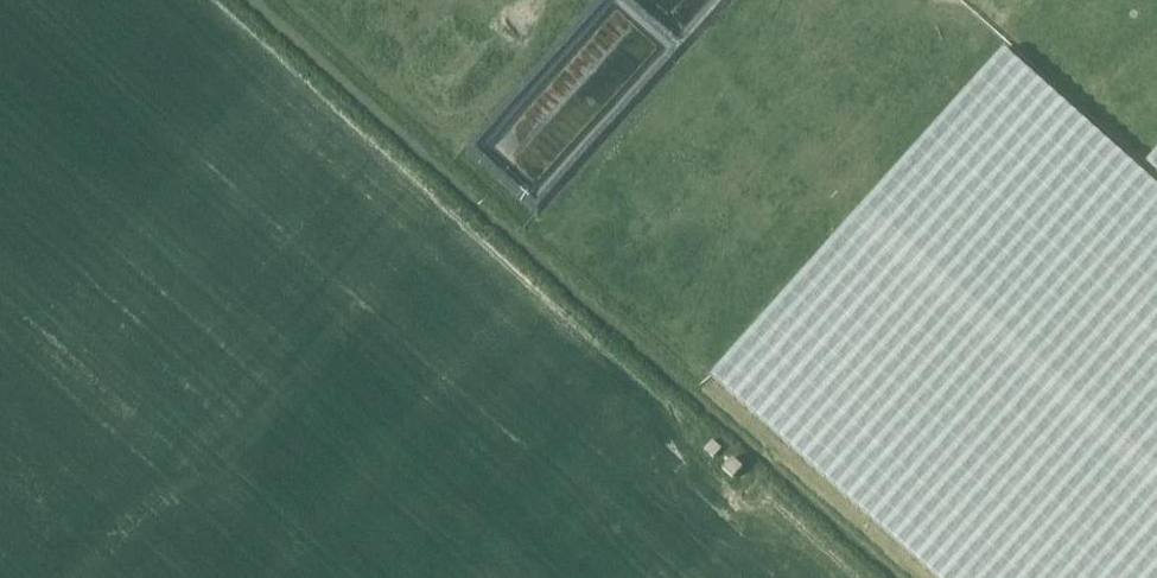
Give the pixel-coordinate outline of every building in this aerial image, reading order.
[(1004,49),(711,376),(870,518),(937,577),(1156,577),(1156,185),(1004,49)] [(1148,161),(1156,168),(1156,151),(1148,161)]
